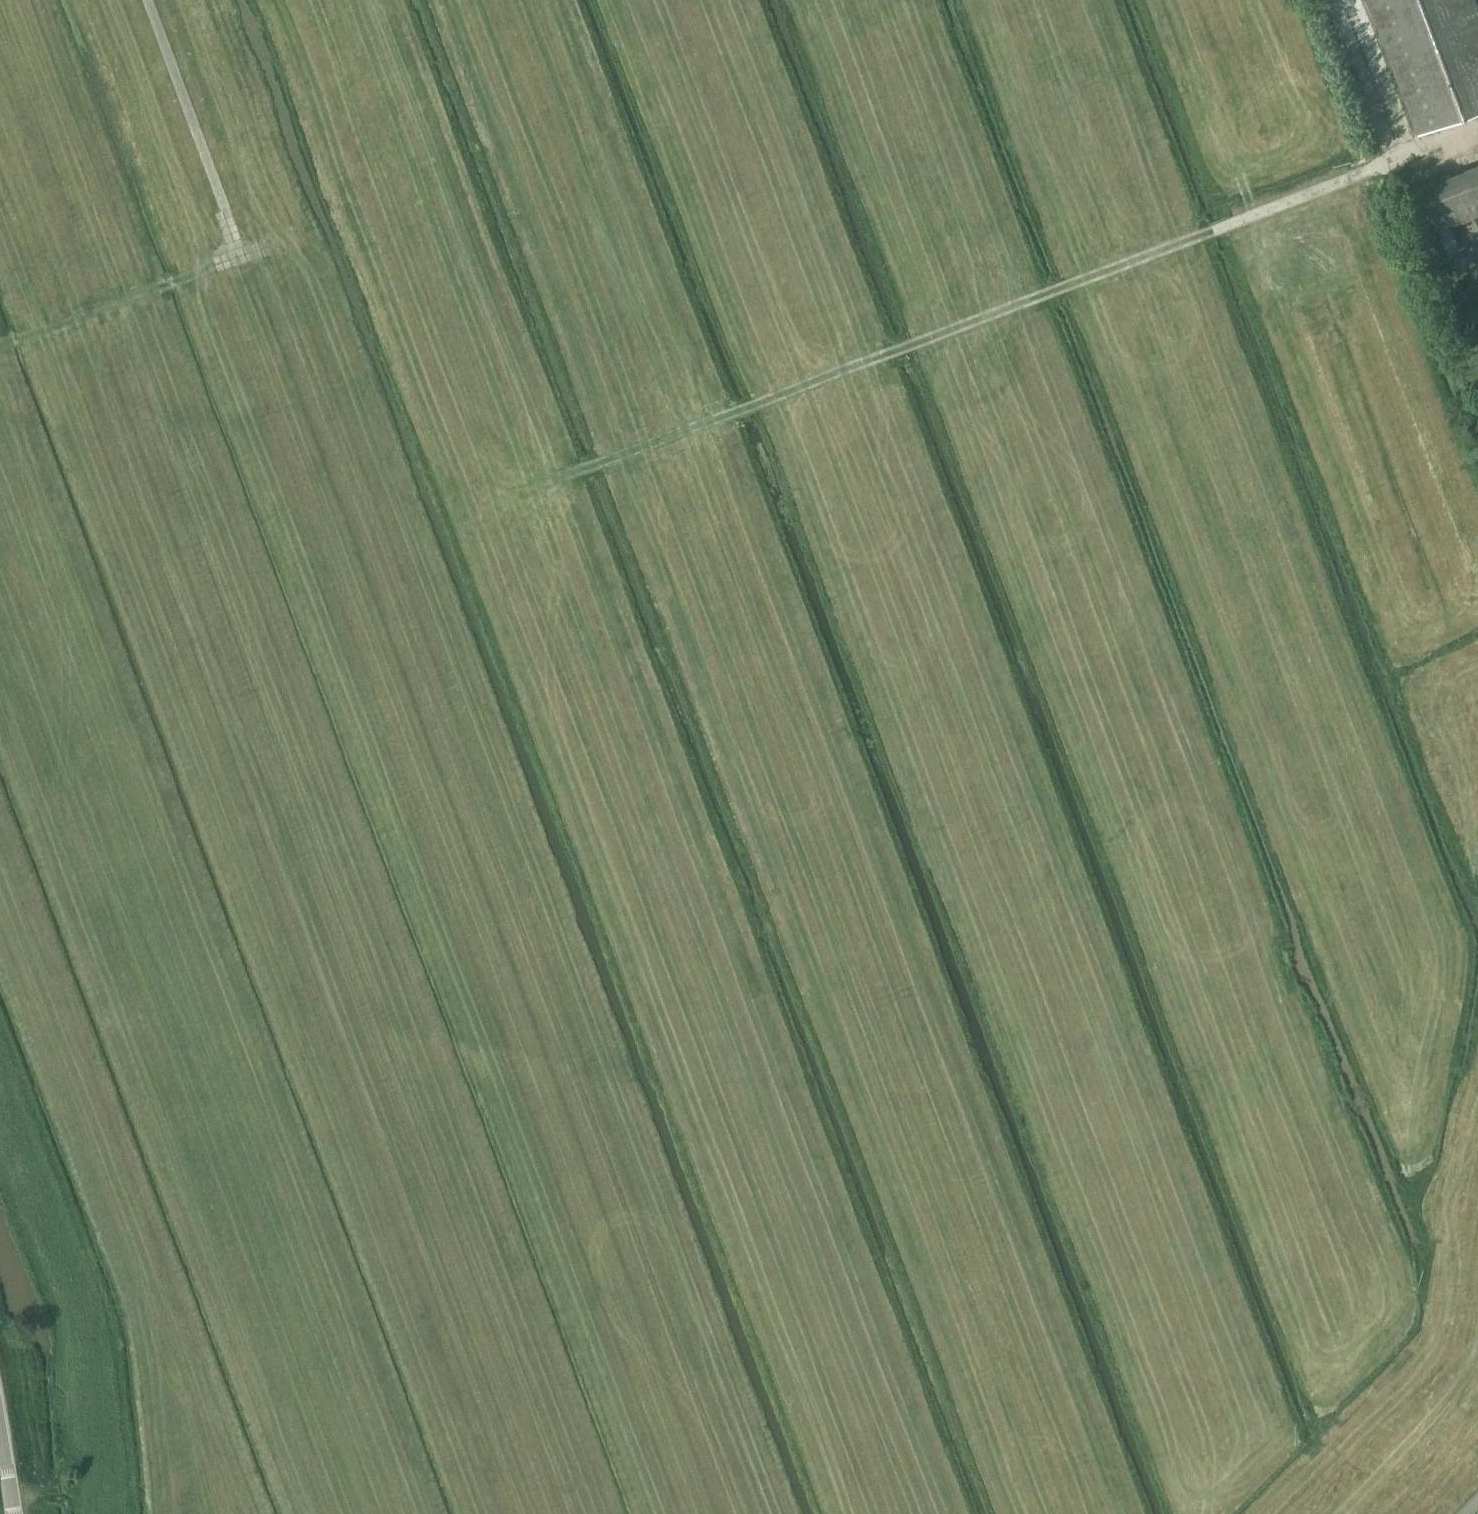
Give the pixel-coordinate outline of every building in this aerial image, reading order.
[(1477,111),(1477,0),(1368,0),(1419,134),(1477,111)] [(1477,216),(1477,164),(1422,186),(1440,231),(1477,216)]
